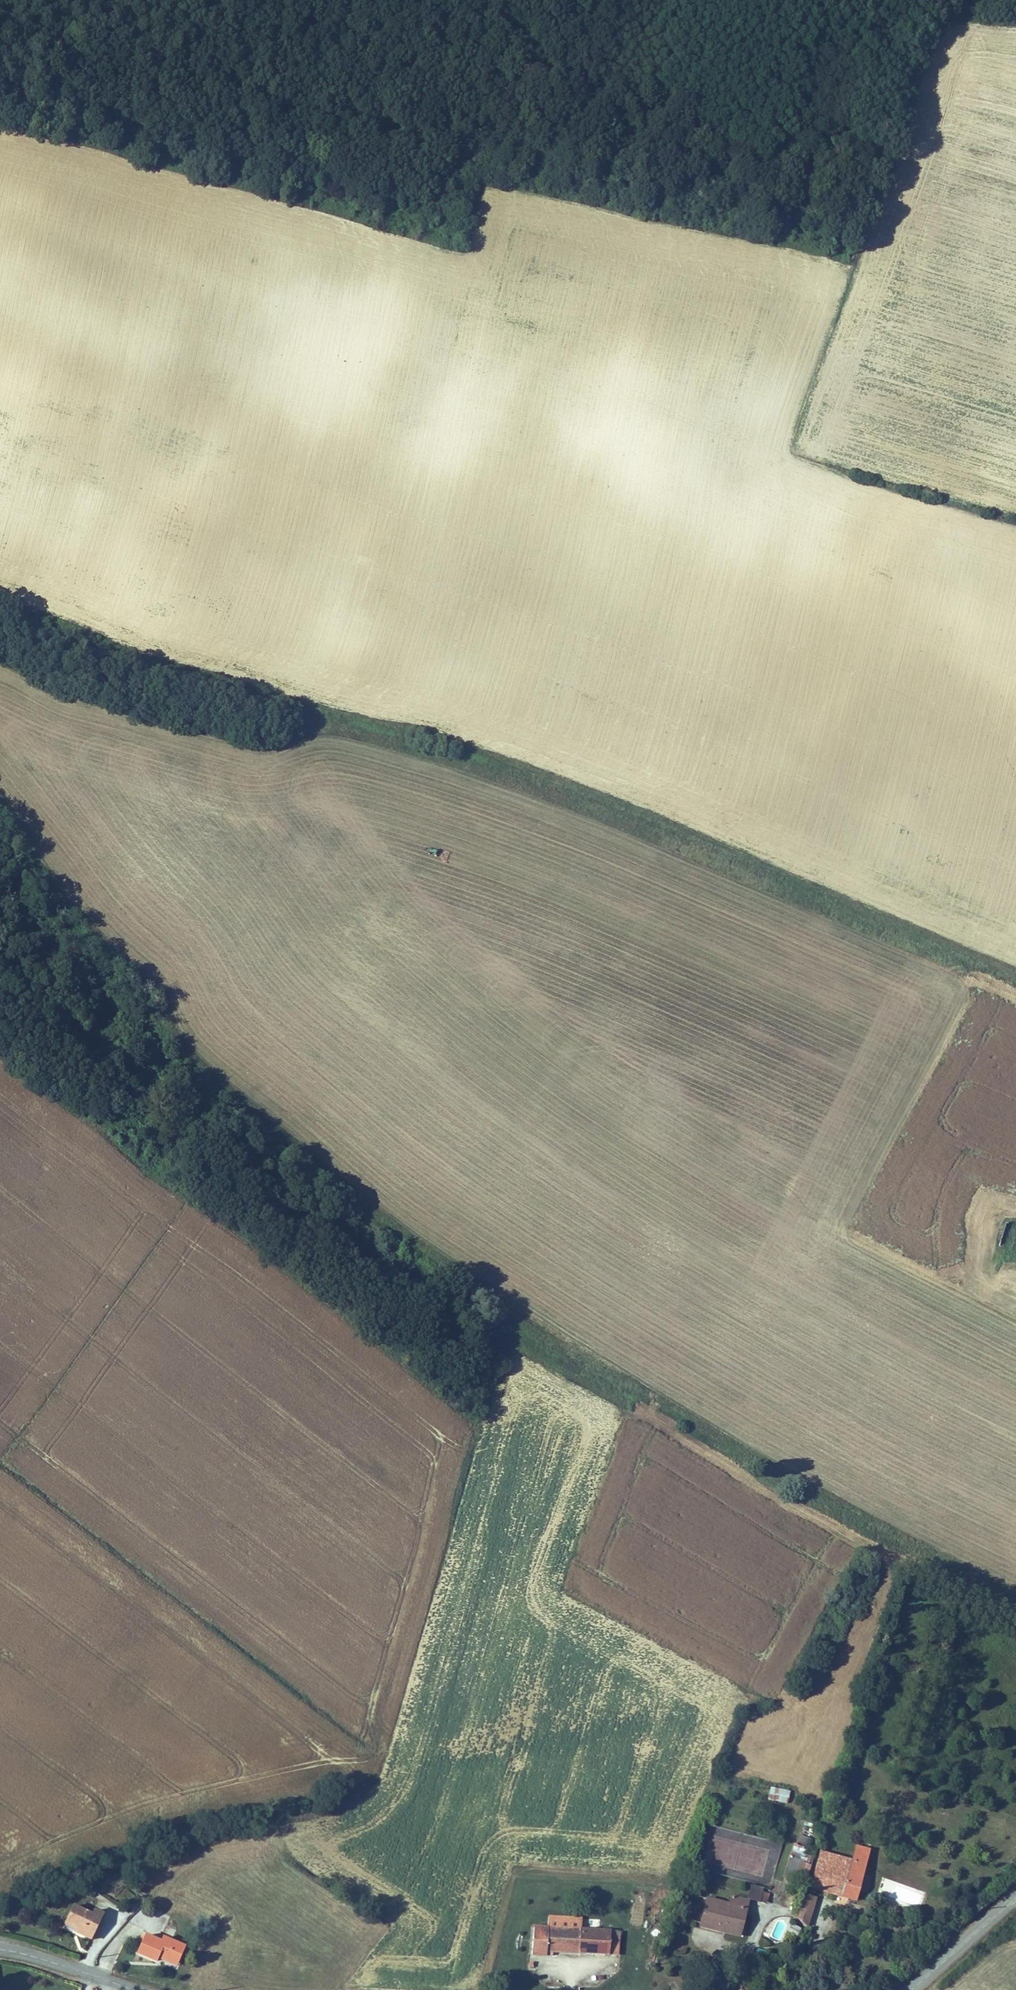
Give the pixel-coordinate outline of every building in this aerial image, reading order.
[(1015,1251),(1015,1227),(1005,1224),(999,1246),(1015,1251)] [(768,1802),(788,1803),(789,1789),(769,1788),(768,1802)] [(799,1838),(797,1844),(807,1847),(806,1851),(810,1852),(813,1840),(799,1834),(798,1838),(799,1838)] [(805,1883),(811,1865),(809,1864),(813,1853),(810,1852),(806,1851),(807,1847),(797,1844),(794,1842),(783,1877),(805,1883)] [(852,1859),(820,1851),(810,1888),(856,1902),(871,1849),(856,1845),(852,1859)] [(763,1888),(751,1885),(747,1898),(766,1904),(769,1894),(762,1892),(763,1888)] [(817,1898),(802,1893),(793,1923),(808,1927),(817,1898)] [(728,1903),(706,1897),(698,1927),(740,1938),(750,1900),(731,1894),(728,1903)] [(92,1914),(73,1904),(63,1925),(76,1932),(76,1933),(91,1941),(104,1913),(94,1909),(92,1914)] [(902,1910),(891,1906),(888,1916),(898,1919),(902,1910)] [(547,1927),(533,1926),(531,1955),(546,1957),(546,1955),(546,1952),(553,1953),(578,1955),(578,1954),(609,1956),(610,1930),(581,1928),(582,1917),(548,1915),(547,1927)] [(801,1928),(792,1924),(788,1932),(797,1936),(801,1928)] [(163,1936),(161,1940),(145,1933),(136,1954),(156,1963),(157,1959),(176,1967),(186,1945),(163,1936)]
